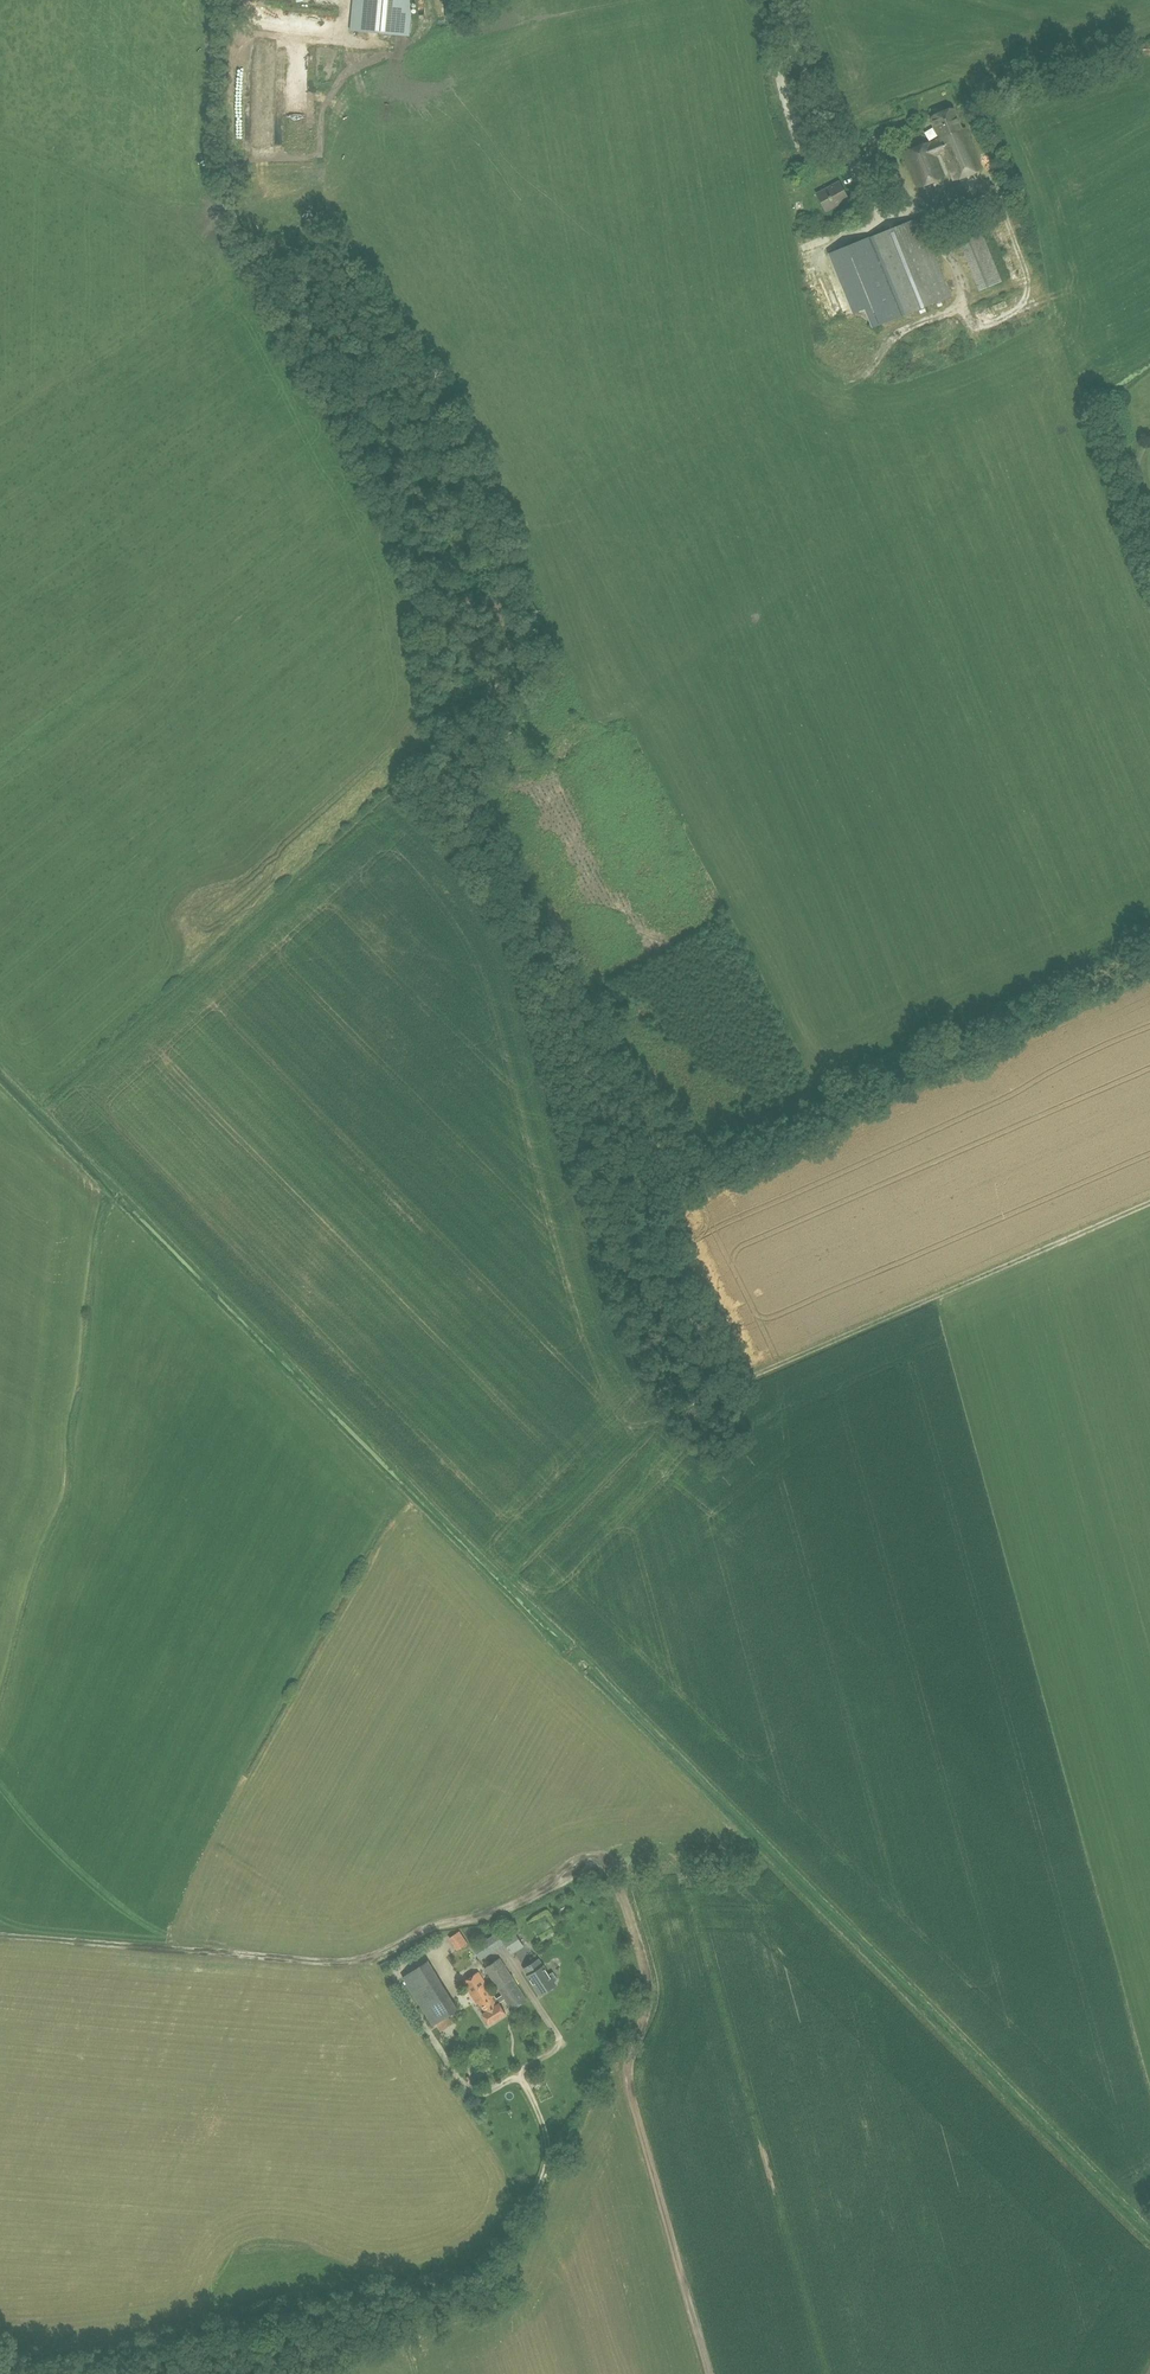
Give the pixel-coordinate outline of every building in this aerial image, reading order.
[(340,9),(340,0),(312,0),(312,9),(340,9)] [(408,35),(411,0),(353,0),(350,30),(408,35)] [(461,0),(446,0),(447,12),(450,11),(450,21),(463,19),(461,0)] [(954,109),(932,118),(941,139),(931,143),(931,142),(904,153),(918,187),(944,176),(934,150),(941,148),(954,180),(982,169),(966,128),(963,130),(954,109)] [(840,182),(817,194),(826,211),(849,199),(840,182)] [(979,226),(957,235),(980,291),(1002,282),(979,226)] [(878,264),(870,244),(872,244),(872,243),(833,258),(833,259),(835,259),(839,269),(846,266),(850,277),(881,264),(880,263),(878,264)] [(923,260),(929,258),(923,243),(900,252),(910,276),(912,275),(916,285),(933,278),(929,267),(926,268),(923,260)] [(1040,288),(1033,290),(1040,315),(1047,312),(1040,288)] [(511,1955),(523,1947),(512,1929),(500,1936),(511,1955)] [(453,1937),(460,1951),(472,1945),(464,1931),(453,1937)] [(502,1995),(499,1997),(501,2001),(504,1999),(511,2010),(526,2000),(499,1958),(485,1967),(502,1995)] [(537,1959),(523,1968),(528,1975),(527,1975),(539,1995),(547,1990),(549,1991),(553,1988),(553,1987),(555,1985),(553,1982),(557,1980),(552,1972),(548,1975),(542,1966),(537,1959)] [(403,1977),(433,2025),(456,2011),(436,1979),(438,1977),(428,1962),(403,1977)] [(501,2001),(499,1997),(495,1999),(479,1973),(462,1983),(489,2025),(506,2015),(498,2003),(501,2001)] [(439,2022),(444,2033),(458,2026),(452,2016),(439,2022)]
